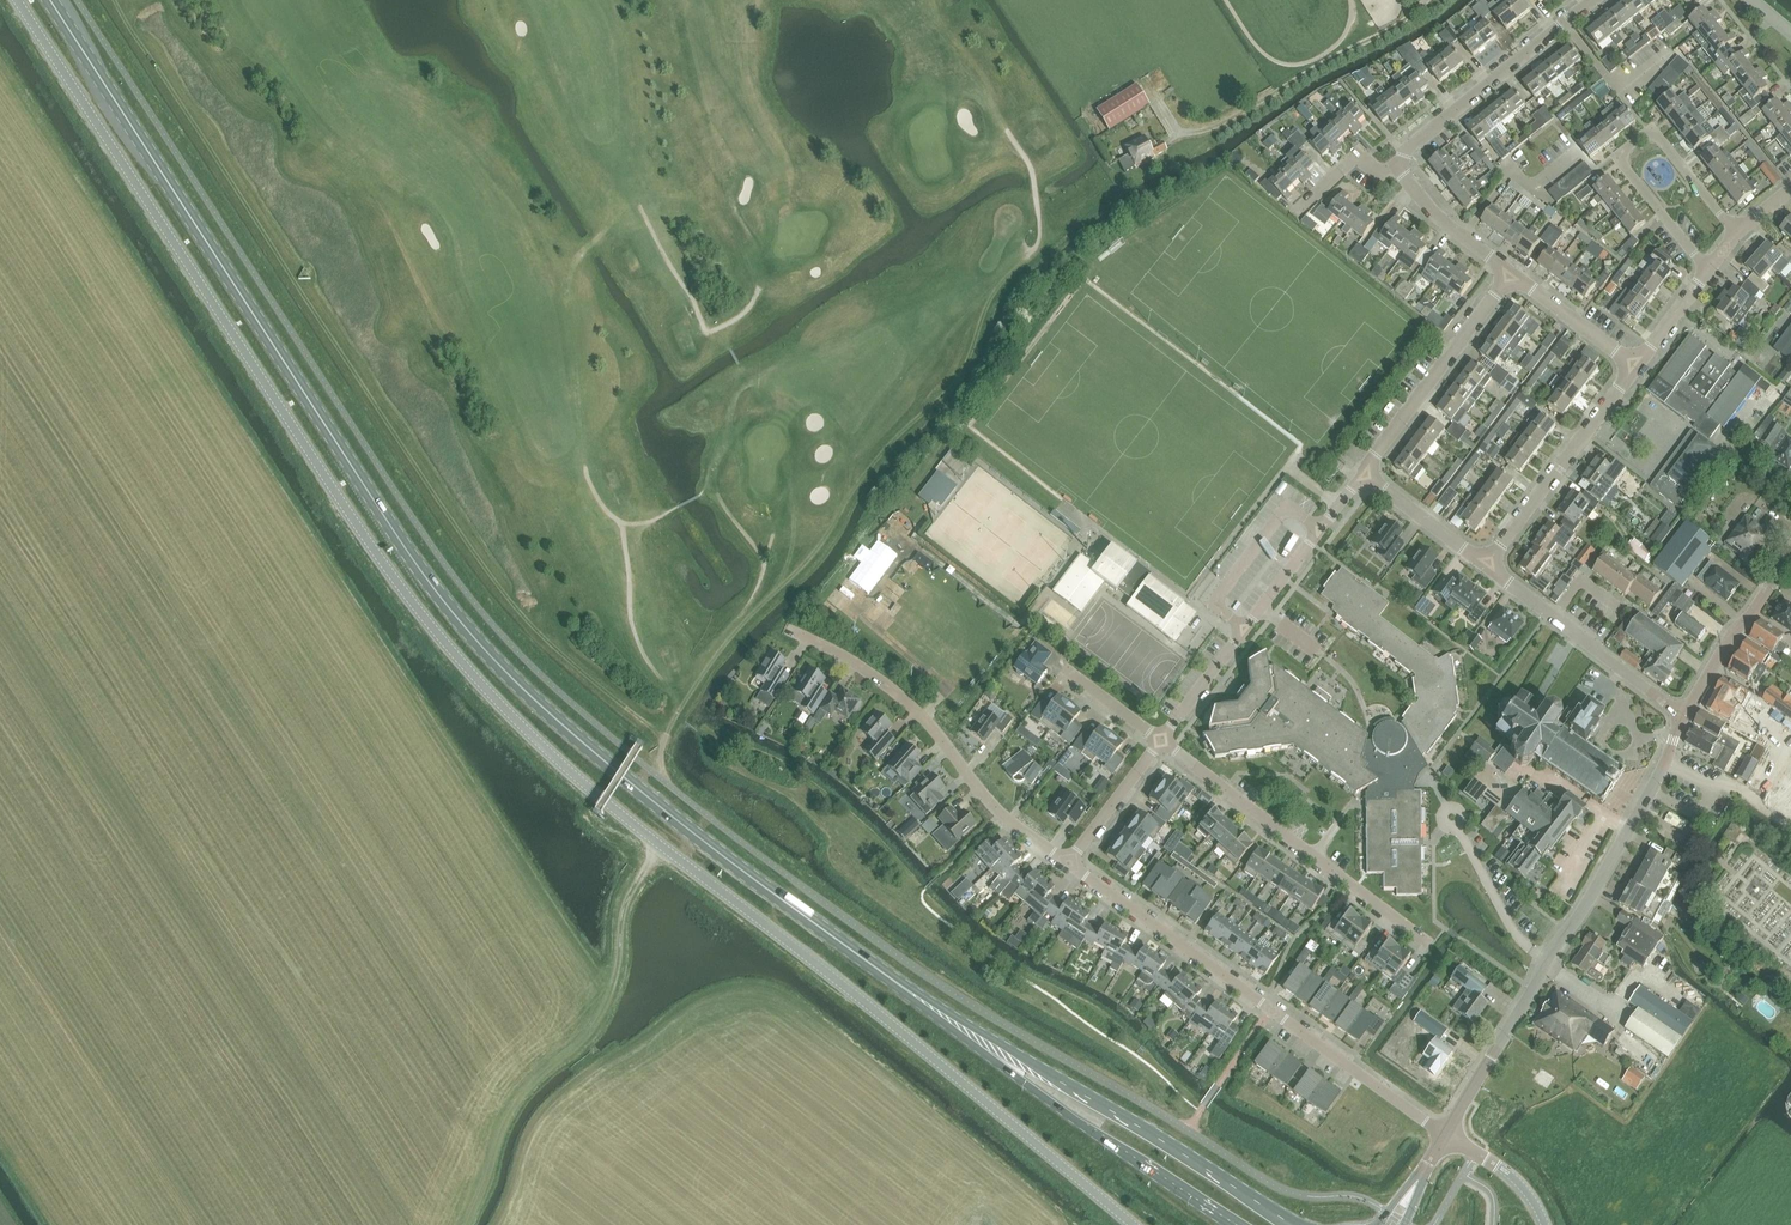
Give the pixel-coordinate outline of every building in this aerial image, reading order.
[(1485,0),(1484,0),(1479,4),(1488,16),(1494,11),(1496,13),(1495,14),(1506,29),(1518,20),(1507,5),(1503,0),(1498,4),(1497,5),(1496,5),(1495,5),(1495,4),(1494,4),(1494,3),(1490,6),(1485,0)] [(1507,5),(1518,20),(1530,11),(1522,0),(1513,0),(1507,5)] [(1623,5),(1634,19),(1639,25),(1645,21),(1640,15),(1646,10),(1638,0),(1626,0),(1627,2),(1623,5)] [(1497,37),(1485,22),(1484,23),(1482,21),(1488,16),(1479,4),(1476,6),(1473,9),(1479,17),(1475,21),(1479,27),(1473,31),(1485,46),(1497,37)] [(1623,28),(1634,19),(1623,5),(1612,14),(1623,28)] [(1660,16),(1669,27),(1679,20),(1686,13),(1680,5),(1669,14),(1666,11),(1660,16)] [(1699,32),(1719,16),(1715,11),(1710,15),(1704,8),(1690,20),(1699,32)] [(1617,33),(1623,28),(1612,14),(1600,23),(1612,37),(1618,46),(1624,41),(1617,33)] [(1646,34),(1648,37),(1652,41),(1657,37),(1664,32),(1667,29),(1669,27),(1660,16),(1652,22),(1656,26),(1646,34)] [(1723,20),(1719,16),(1699,32),(1709,43),(1723,31),(1718,24),(1723,20)] [(1679,20),(1669,27),(1667,29),(1672,36),(1684,26),(1679,20)] [(1600,47),(1612,37),(1600,23),(1588,33),(1600,47)] [(1451,26),(1445,31),(1455,42),(1460,38),(1462,40),(1462,41),(1473,56),(1485,46),(1473,31),(1467,37),(1463,30),(1457,34),(1451,26)] [(1440,35),(1449,47),(1455,42),(1445,31),(1440,35)] [(1729,46),(1733,43),(1732,42),(1737,38),(1733,34),(1729,38),(1723,31),(1709,43),(1703,48),(1708,53),(1717,64),(1733,51),(1729,46)] [(1640,50),(1652,41),(1648,37),(1637,46),(1640,50)] [(1629,59),(1640,50),(1637,46),(1630,51),(1626,55),(1629,59)] [(1580,72),(1576,66),(1582,61),(1571,47),(1559,56),(1575,76),(1580,72)] [(1420,56),(1414,48),(1408,53),(1418,65),(1423,61),(1428,67),(1428,68),(1440,83),(1452,73),(1440,58),(1437,54),(1430,59),(1425,52),(1420,56)] [(1686,53),(1690,58),(1696,53),(1693,48),(1686,53)] [(1452,49),(1440,58),(1452,73),(1464,64),(1452,49)] [(1736,77),(1751,65),(1746,59),(1751,55),(1747,50),(1742,54),(1741,54),(1738,57),(1733,51),(1717,64),(1725,74),(1728,74),(1731,72),(1736,77)] [(1409,66),(1399,74),(1420,101),(1425,98),(1421,93),(1428,87),(1420,77),(1425,74),(1418,65),(1408,53),(1403,58),(1409,66)] [(1569,81),(1575,76),(1559,56),(1547,65),(1559,80),(1564,75),(1569,81)] [(1674,61),(1685,72),(1690,66),(1679,56),(1674,61)] [(1618,69),(1608,57),(1602,62),(1612,74),(1618,69)] [(1669,67),(1681,77),(1685,72),(1674,61),(1669,67)] [(1396,71),(1390,63),(1385,67),(1391,75),(1396,71)] [(1547,89),(1559,80),(1547,65),(1536,74),(1547,89)] [(1757,73),(1751,65),(1736,77),(1745,89),(1765,73),(1761,69),(1757,73)] [(1664,73),(1676,83),(1681,77),(1669,67),(1664,73)] [(1598,84),(1603,80),(1604,79),(1595,68),(1589,73),(1598,84)] [(1659,78),(1671,88),(1676,83),(1664,73),(1659,78)] [(1739,94),(1753,110),(1761,103),(1769,97),(1765,92),(1769,89),(1764,82),(1769,78),(1765,73),(1745,89),(1739,94)] [(1415,105),(1420,101),(1399,74),(1393,79),(1399,86),(1394,91),(1405,105),(1411,100),(1415,105)] [(1547,89),(1536,74),(1524,84),(1536,98),(1542,93),(1546,99),(1552,95),(1547,89)] [(1701,90),(1706,86),(1697,74),(1692,78),(1701,90)] [(1366,80),(1371,86),(1376,82),(1371,76),(1366,80)] [(1654,84),(1666,94),(1671,88),(1659,78),(1654,84)] [(1376,92),(1371,86),(1366,80),(1361,83),(1371,96),(1376,92)] [(1608,86),(1603,80),(1598,84),(1592,89),(1595,94),(1597,95),(1600,100),(1610,92),(1607,87),(1608,86)] [(1581,84),(1570,94),(1573,98),(1585,89),(1581,84)] [(1649,89),(1661,100),(1666,94),(1654,84),(1649,89)] [(1110,132),(1150,106),(1136,85),(1097,110),(1110,132)] [(1715,97),(1706,86),(1701,90),(1710,101),(1715,97)] [(1398,110),(1405,105),(1394,91),(1388,95),(1383,87),(1377,92),(1382,99),(1398,119),(1402,115),(1398,110)] [(1691,95),(1698,102),(1705,95),(1698,88),(1691,95)] [(1584,103),(1595,94),(1592,89),(1581,98),(1584,103)] [(1515,115),(1526,106),(1515,91),(1503,100),(1515,115)] [(1363,127),(1359,123),(1365,117),(1352,104),(1346,110),(1330,93),(1325,97),(1329,101),(1359,132),(1363,127)] [(1677,99),(1673,93),(1659,105),(1668,116),(1690,99),(1685,93),(1677,99)] [(1562,107),(1573,98),(1570,94),(1558,103),(1562,107)] [(1727,104),(1733,99),(1729,94),(1723,99),(1727,104)] [(1723,108),(1715,97),(1710,101),(1719,112),(1723,108)] [(1584,103),(1581,98),(1569,107),(1573,111),(1584,103)] [(1393,122),(1398,119),(1382,99),(1371,109),(1382,123),(1389,118),(1393,122)] [(1693,105),(1694,105),(1690,99),(1668,116),(1677,128),(1698,111),(1693,105)] [(1515,115),(1503,100),(1492,110),(1503,124),(1515,115)] [(1790,109),(1790,105),(1789,103),(1784,107),(1779,100),(1766,110),(1764,112),(1773,124),(1790,109)] [(1337,118),(1331,124),(1344,137),(1350,131),(1355,135),(1359,132),(1329,101),(1324,106),(1337,118)] [(1613,105),(1608,109),(1625,131),(1637,122),(1625,107),(1619,112),(1613,105)] [(1309,122),(1313,117),(1302,106),(1298,110),(1309,122)] [(1573,111),(1569,107),(1557,117),(1561,121),(1573,111)] [(1545,108),(1539,112),(1549,124),(1554,119),(1545,108)] [(1625,131),(1608,109),(1602,114),(1607,122),(1602,126),(1614,140),(1625,131)] [(1773,124),(1771,126),(1774,130),(1777,128),(1782,135),(1790,128),(1790,109),(1773,124)] [(1492,110),(1480,119),(1496,139),(1501,135),(1497,129),(1503,124),(1492,110)] [(1700,128),(1707,122),(1706,122),(1698,111),(1677,128),(1686,139),(1700,128)] [(1751,111),(1740,120),(1745,127),(1757,118),(1751,111)] [(1532,137),(1542,129),(1549,124),(1539,112),(1533,117),(1537,122),(1527,130),(1532,137)] [(1468,128),(1480,143),(1486,138),(1490,144),(1496,139),(1480,119),(1468,128)] [(1736,124),(1732,119),(1728,122),(1732,127),(1736,124)] [(1711,136),(1716,132),(1708,122),(1707,122),(1700,128),(1686,139),(1695,151),(1699,147),(1709,139),(1708,138),(1711,136)] [(1585,128),(1591,135),(1603,149),(1614,140),(1602,126),(1596,130),(1590,123),(1585,128)] [(1320,127),(1317,130),(1338,152),(1343,147),(1338,143),(1344,137),(1331,124),(1326,129),(1321,125),(1320,127)] [(1736,125),(1727,133),(1730,137),(1740,130),(1736,125)] [(1711,136),(1715,142),(1727,133),(1722,127),(1716,132),(1711,136)] [(1294,136),(1299,131),(1295,128),(1290,132),(1293,135),(1294,136)] [(1782,135),(1778,139),(1790,155),(1790,128),(1782,135)] [(1283,135),(1288,141),(1293,136),(1294,136),(1293,135),(1290,132),(1288,130),(1283,135)] [(1334,156),(1338,152),(1317,130),(1312,134),(1316,139),(1310,144),(1323,158),(1330,151),(1334,156)] [(1517,142),(1520,146),(1532,137),(1527,130),(1526,130),(1528,133),(1517,142)] [(1299,131),(1294,136),(1304,147),(1309,141),(1299,131)] [(1719,148),(1731,138),(1730,137),(1727,133),(1715,142),(1719,148)] [(1765,138),(1761,133),(1755,139),(1758,143),(1765,138)] [(1462,139),(1471,151),(1473,149),(1478,146),(1468,134),(1462,139)] [(1591,158),(1603,149),(1591,135),(1580,144),(1591,158)] [(1304,147),(1294,136),(1293,136),(1288,141),(1296,149),(1299,152),(1304,147)] [(1155,146),(1154,143),(1149,146),(1144,137),(1125,147),(1130,156),(1119,161),(1125,172),(1136,166),(1137,168),(1155,158),(1155,157),(1167,151),(1163,142),(1155,146)] [(1274,146),(1268,140),(1264,144),(1270,150),(1274,146)] [(1754,156),(1759,152),(1749,141),(1745,144),(1754,156)] [(1505,151),(1509,155),(1520,146),(1517,142),(1505,151)] [(1509,155),(1505,151),(1500,144),(1494,148),(1503,160),(1509,156),(1509,155)] [(1483,161),(1487,158),(1478,146),(1473,149),(1483,161)] [(1731,156),(1727,150),(1722,154),(1718,149),(1717,148),(1707,156),(1702,160),(1711,171),(1731,156)] [(1291,163),(1308,181),(1313,177),(1308,172),(1315,166),(1302,152),(1300,153),(1299,152),(1296,149),(1287,158),(1291,163)] [(1768,164),(1759,152),(1754,156),(1763,167),(1768,164)] [(1430,165),(1440,176),(1460,161),(1455,155),(1450,159),(1445,153),(1430,165)] [(1238,167),(1242,158),(1232,154),(1229,164),(1238,167)] [(1790,166),(1790,157),(1789,154),(1779,162),(1785,170),(1790,166)] [(1740,167),(1731,156),(1711,171),(1720,183),(1740,167)] [(1300,180),(1304,185),(1308,181),(1291,163),(1287,158),(1282,163),(1286,168),(1281,173),(1294,186),(1300,180)] [(1492,173),(1496,169),(1487,158),(1483,161),(1492,173)] [(1463,166),(1460,161),(1440,176),(1449,188),(1463,176),(1458,170),(1463,166)] [(1595,174),(1585,162),(1579,167),(1589,179),(1595,174)] [(1768,164),(1763,167),(1762,168),(1772,179),(1777,175),(1768,163),(1768,164)] [(1589,179),(1579,167),(1573,171),(1583,184),(1589,179)] [(1749,179),(1740,167),(1720,183),(1730,194),(1748,179),(1749,179)] [(1496,169),(1492,173),(1484,179),(1488,185),(1501,175),(1496,169)] [(1583,184),(1573,171),(1567,176),(1577,188),(1583,184)] [(1288,192),(1294,186),(1281,173),(1270,183),(1267,180),(1262,185),(1272,196),(1277,191),(1283,197),(1288,201),(1292,196),(1288,192)] [(1449,188),(1458,199),(1478,183),(1473,178),(1468,182),(1463,176),(1449,188)] [(1577,188),(1567,176),(1562,181),(1571,193),(1577,188)] [(1594,200),(1598,205),(1604,201),(1618,189),(1609,178),(1595,189),(1600,195),(1594,200)] [(1757,191),(1755,188),(1759,185),(1755,181),(1751,184),(1748,179),(1730,194),(1739,206),(1757,191)] [(1509,186),(1521,195),(1524,190),(1512,181),(1509,186)] [(1571,193),(1562,181),(1556,185),(1557,186),(1565,198),(1571,193)] [(1482,188),(1478,183),(1458,199),(1467,211),(1482,199),(1477,193),(1482,188)] [(1549,193),(1557,204),(1565,198),(1557,186),(1549,193)] [(1582,201),(1593,192),(1589,186),(1577,196),(1582,201)] [(1613,212),(1627,200),(1618,189),(1604,201),(1613,212)] [(1524,197),(1533,204),(1536,199),(1524,190),(1521,195),(1524,197)] [(1329,211),(1322,205),(1317,212),(1329,221),(1333,216),(1340,221),(1351,206),(1345,202),(1349,196),(1344,192),(1340,198),(1339,197),(1329,211)] [(1533,204),(1524,197),(1519,204),(1528,210),(1533,204)] [(1544,212),(1547,208),(1536,199),(1533,204),(1544,212)] [(1611,223),(1615,229),(1636,212),(1627,200),(1613,212),(1618,218),(1611,223)] [(1352,230),(1367,209),(1362,206),(1358,211),(1351,206),(1340,221),(1347,226),(1342,231),(1348,235),(1352,230)] [(1482,222),(1494,231),(1505,216),(1493,207),(1482,222)] [(1368,219),(1372,214),(1367,210),(1352,230),(1365,240),(1375,225),(1368,219)] [(1631,235),(1645,223),(1636,212),(1622,223),(1631,235)] [(1517,225),(1505,216),(1494,231),(1506,240),(1517,225)] [(1319,226),(1307,217),(1302,223),(1314,232),(1319,226)] [(1389,251),(1393,246),(1404,231),(1398,227),(1402,221),(1397,217),(1393,223),(1392,222),(1390,226),(1385,222),(1373,238),(1389,251)] [(1577,224),(1588,232),(1591,228),(1581,220),(1577,224)] [(1782,231),(1790,239),(1790,220),(1782,231)] [(1506,240),(1517,248),(1529,234),(1517,225),(1506,240)] [(1521,253),(1521,255),(1525,259),(1527,258),(1529,257),(1530,257),(1541,243),(1534,238),(1539,232),(1533,228),(1529,234),(1517,248),(1522,252),(1521,253)] [(1541,240),(1547,244),(1556,232),(1550,228),(1541,240)] [(1591,228),(1588,232),(1600,242),(1603,237),(1591,228)] [(1411,236),(1404,231),(1393,246),(1405,255),(1420,235),(1415,231),(1411,236)] [(1553,248),(1562,236),(1556,232),(1547,244),(1553,248)] [(1578,238),(1589,247),(1593,242),(1581,234),(1578,238)] [(1421,244),(1425,238),(1420,235),(1405,255),(1417,264),(1428,249),(1421,244)] [(1334,244),(1339,247),(1344,240),(1339,237),(1334,244)] [(1629,253),(1639,243),(1634,237),(1623,248),(1617,255),(1623,260),(1629,253)] [(1604,251),(1593,242),(1589,247),(1601,255),(1604,251)] [(1758,256),(1773,269),(1780,276),(1790,263),(1790,254),(1781,244),(1775,251),(1768,244),(1758,256)] [(1356,261),(1365,249),(1359,245),(1350,257),(1356,261)] [(1362,265),(1371,253),(1365,249),(1356,261),(1362,265)] [(1577,259),(1586,264),(1593,255),(1584,249),(1577,259)] [(1539,264),(1550,273),(1561,258),(1564,255),(1559,251),(1556,255),(1549,250),(1539,264)] [(1423,277),(1435,285),(1450,265),(1443,260),(1447,255),(1442,251),(1438,256),(1423,277)] [(1639,267),(1648,274),(1663,285),(1671,273),(1666,269),(1672,261),(1659,251),(1652,260),(1656,263),(1652,268),(1644,262),(1639,267)] [(1564,255),(1550,273),(1562,282),(1573,267),(1562,259),(1564,255)] [(1763,281),(1773,269),(1758,256),(1747,267),(1754,274),(1749,280),(1761,291),(1764,294),(1770,287),(1763,281)] [(1626,264),(1621,271),(1625,275),(1631,268),(1626,264)] [(1456,270),(1450,265),(1435,285),(1446,294),(1465,269),(1460,265),(1456,270)] [(1562,282),(1574,290),(1589,270),(1584,265),(1579,272),(1573,267),(1562,282)] [(1466,278),(1470,272),(1465,269),(1446,294),(1451,298),(1455,293),(1462,298),(1473,283),(1466,278)] [(1600,290),(1612,274),(1606,270),(1597,282),(1595,284),(1590,280),(1593,275),(1588,272),(1574,291),(1586,299),(1595,287),(1600,290)] [(1625,275),(1621,271),(1619,274),(1612,283),(1617,287),(1620,283),(1619,283),(1625,275)] [(1388,276),(1383,272),(1378,279),(1383,283),(1388,276)] [(1648,274),(1639,285),(1654,296),(1663,285),(1648,274)] [(1400,296),(1409,284),(1403,280),(1394,292),(1400,296)] [(1725,291),(1721,296),(1742,311),(1747,315),(1758,300),(1756,299),(1761,291),(1749,280),(1740,291),(1736,288),(1730,295),(1725,291)] [(1406,301),(1415,289),(1409,284),(1400,296),(1406,301)] [(1629,286),(1624,292),(1645,308),(1654,296),(1639,285),(1635,291),(1629,286)] [(1664,301),(1670,292),(1664,288),(1658,296),(1664,301)] [(1645,308),(1624,292),(1609,312),(1623,322),(1629,314),(1636,320),(1645,308)] [(1747,315),(1742,311),(1721,296),(1717,301),(1723,305),(1717,312),(1738,327),(1747,315)] [(1432,311),(1421,302),(1415,309),(1427,318),(1432,311)] [(1773,303),(1768,312),(1775,315),(1780,307),(1773,303)] [(1541,326),(1515,307),(1507,319),(1528,335),(1532,338),(1541,326)] [(1447,316),(1438,328),(1444,332),(1454,320),(1447,316)] [(1528,335),(1507,319),(1498,331),(1519,347),(1528,335)] [(1790,357),(1790,327),(1774,349),(1789,360),(1790,357)] [(1752,338),(1740,329),(1736,335),(1748,344),(1752,338)] [(1519,347),(1498,331),(1489,342),(1504,353),(1511,358),(1519,347)] [(1543,346),(1548,350),(1557,339),(1551,334),(1542,346),(1543,346)] [(1647,391),(1675,413),(1678,414),(1680,412),(1696,424),(1694,427),(1710,440),(1721,426),(1724,429),(1756,386),(1766,394),(1772,387),(1762,379),(1745,366),(1739,375),(1730,368),(1731,367),(1716,356),(1715,357),(1706,350),(1707,349),(1691,336),(1675,357),(1650,389),(1648,392),(1647,391)] [(1561,341),(1552,353),(1556,357),(1561,361),(1570,348),(1561,341)] [(1511,358),(1504,353),(1489,342),(1481,354),(1496,365),(1500,359),(1506,364),(1511,358)] [(1535,358),(1540,362),(1548,350),(1543,346),(1535,358)] [(1575,371),(1590,382),(1599,370),(1593,366),(1600,357),(1587,348),(1576,363),(1573,361),(1569,366),(1575,371)] [(1548,368),(1556,357),(1552,353),(1544,364),(1548,368)] [(1531,373),(1540,362),(1535,358),(1526,370),(1531,373)] [(1484,390),(1492,379),(1489,377),(1490,376),(1488,375),(1474,363),(1465,375),(1484,390)] [(1548,368),(1544,364),(1535,376),(1539,379),(1548,368)] [(1506,380),(1510,375),(1498,365),(1494,371),(1506,380)] [(1494,371),(1490,376),(1489,377),(1492,379),(1501,386),(1506,380),(1494,371)] [(1581,393),(1590,382),(1575,371),(1567,382),(1562,378),(1562,379),(1581,393)] [(1412,374),(1406,383),(1413,387),(1419,379),(1412,374)] [(1485,391),(1484,390),(1465,375),(1456,387),(1471,398),(1476,402),(1485,391)] [(1539,379),(1535,376),(1526,388),(1530,392),(1539,379)] [(1553,390),(1558,393),(1573,405),(1581,393),(1562,379),(1553,390)] [(1476,402),(1471,398),(1456,387),(1455,388),(1453,386),(1451,387),(1449,390),(1449,392),(1451,393),(1447,398),(1462,409),(1466,413),(1467,414),(1476,402)] [(1522,393),(1517,400),(1510,409),(1514,413),(1522,403),(1532,411),(1538,404),(1522,393)] [(1564,416),(1573,405),(1558,393),(1549,405),(1564,416)] [(1790,408),(1790,399),(1787,396),(1783,403),(1790,408)] [(1466,413),(1462,409),(1447,398),(1438,410),(1453,421),(1457,415),(1462,418),(1466,413)] [(1489,411),(1493,413),(1498,417),(1505,406),(1497,400),(1489,411)] [(1514,413),(1510,409),(1501,420),(1506,424),(1514,413)] [(1489,430),(1498,417),(1493,413),(1484,426),(1489,430)] [(1533,427),(1548,438),(1556,426),(1542,415),(1536,422),(1533,419),(1530,420),(1528,423),(1533,427)] [(1774,423),(1776,419),(1771,416),(1755,436),(1762,441),(1773,423),(1774,423)] [(1422,431),(1437,443),(1446,431),(1431,420),(1422,431)] [(1506,424),(1501,420),(1492,432),(1497,436),(1506,424)] [(1452,427),(1464,436),(1467,432),(1468,431),(1456,422),(1452,427)] [(1788,438),(1782,448),(1775,444),(1784,430),(1773,423),(1762,441),(1761,442),(1772,448),(1773,447),(1777,450),(1773,457),(1775,459),(1773,461),(1780,465),(1778,469),(1778,471),(1784,475),(1786,475),(1789,471),(1790,471),(1790,469),(1790,440),(1788,438)] [(1482,439),(1489,430),(1484,426),(1478,435),(1482,439)] [(1447,433),(1459,442),(1464,436),(1452,427),(1447,433)] [(1524,438),(1539,449),(1548,438),(1533,427),(1524,438)] [(1429,454),(1437,443),(1422,431),(1414,443),(1429,454)] [(1492,443),(1497,436),(1492,432),(1483,445),(1488,448),(1492,443)] [(1516,450),(1531,461),(1539,449),(1524,438),(1519,434),(1510,446),(1516,450)] [(1685,441),(1651,486),(1684,511),(1695,496),(1694,495),(1724,454),(1700,437),(1693,446),(1685,441)] [(1420,465),(1429,454),(1414,443),(1405,454),(1420,465)] [(1494,459),(1499,452),(1492,447),(1487,454),(1494,459)] [(1522,473),(1531,461),(1516,450),(1507,462),(1522,473)] [(1424,469),(1420,465),(1405,454),(1401,459),(1400,459),(1399,459),(1398,460),(1397,460),(1396,461),(1395,461),(1394,462),(1394,463),(1393,464),(1393,465),(1393,466),(1393,468),(1394,469),(1394,470),(1395,470),(1396,471),(1397,472),(1398,472),(1399,472),(1400,472),(1401,472),(1402,472),(1403,471),(1415,480),(1424,469)] [(1476,454),(1467,465),(1472,469),(1481,458),(1476,454)] [(1599,458),(1591,468),(1615,486),(1627,470),(1611,458),(1607,464),(1599,458)] [(1450,470),(1455,474),(1464,463),(1459,459),(1450,470)] [(1472,469),(1467,465),(1459,477),(1463,480),(1472,469)] [(1602,503),(1615,486),(1591,468),(1583,479),(1591,485),(1586,491),(1601,502),(1602,503)] [(1450,470),(1442,482),(1446,486),(1455,474),(1450,470)] [(1500,471),(1491,483),(1505,494),(1514,482),(1500,471)] [(919,497),(929,505),(933,501),(947,482),(949,480),(938,472),(919,497)] [(1463,480),(1459,477),(1450,488),(1455,492),(1463,480)] [(1446,486),(1442,482),(1441,481),(1432,493),(1438,498),(1446,486)] [(1497,505),(1505,494),(1491,483),(1482,494),(1497,505)] [(1455,492),(1450,488),(1438,504),(1447,510),(1459,495),(1455,492)] [(1580,496),(1574,491),(1566,502),(1583,514),(1588,519),(1601,502),(1586,491),(1582,497),(1580,496)] [(1471,495),(1467,501),(1488,517),(1497,505),(1482,494),(1478,500),(1471,495)] [(1484,523),(1488,517),(1467,501),(1462,507),(1469,512),(1461,522),(1468,527),(1467,528),(1469,529),(1470,529),(1476,533),(1480,529),(1481,530),(1486,524),(1484,523)] [(1566,502),(1558,512),(1566,518),(1561,524),(1566,528),(1573,534),(1582,523),(1578,520),(1583,514),(1566,502)] [(1073,535),(1078,530),(1055,508),(1050,513),(1073,535)] [(1674,523),(1664,516),(1660,522),(1669,529),(1674,523)] [(1769,550),(1769,547),(1777,536),(1765,526),(1762,530),(1746,518),(1740,527),(1739,526),(1725,543),(1742,556),(1741,558),(1753,568),(1764,554),(1766,553),(1769,550)] [(1381,549),(1378,554),(1391,563),(1401,550),(1393,544),(1403,532),(1388,521),(1379,533),(1377,533),(1373,538),(1374,540),(1372,542),(1381,549)] [(1550,523),(1542,534),(1559,547),(1565,551),(1576,536),(1573,534),(1566,528),(1563,533),(1550,523)] [(1683,588),(1712,550),(1707,546),(1710,541),(1711,540),(1688,523),(1654,566),(1683,588)] [(1664,525),(1652,541),(1660,547),(1671,532),(1672,531),(1664,525)] [(1240,551),(1250,537),(1242,532),(1232,546),(1240,551)] [(1552,556),(1559,547),(1542,534),(1534,544),(1536,546),(1554,559),(1554,558),(1552,556)] [(1269,552),(1275,546),(1269,540),(1263,547),(1269,552)] [(1652,553),(1634,540),(1627,549),(1645,562),(1652,553)] [(1650,540),(1645,546),(1655,554),(1659,548),(1650,540)] [(1710,541),(1707,546),(1712,550),(1714,552),(1717,548),(1714,546),(1715,545),(1710,541)] [(1344,543),(1338,551),(1343,554),(1349,547),(1344,543)] [(1589,545),(1585,550),(1583,553),(1577,560),(1584,565),(1595,550),(1589,545)] [(1118,589),(1132,600),(1127,606),(1175,642),(1196,614),(1134,567),(1136,564),(1112,546),(1097,565),(1094,563),(1093,565),(1081,556),(1054,592),(1081,613),(1104,583),(1116,592),(1118,589)] [(1536,546),(1529,556),(1546,569),(1554,559),(1536,546)] [(1428,569),(1437,558),(1422,547),(1413,559),(1411,559),(1407,565),(1408,566),(1406,568),(1416,576),(1412,580),(1425,589),(1436,575),(1428,569)] [(1594,571),(1605,579),(1618,562),(1605,552),(1598,562),(1600,564),(1594,571)] [(1541,576),(1546,569),(1529,556),(1520,567),(1535,578),(1531,583),(1544,593),(1551,583),(1541,576)] [(1271,561),(1268,572),(1263,571),(1261,578),(1273,581),(1278,563),(1271,561)] [(1628,570),(1618,562),(1605,579),(1615,587),(1628,570)] [(1727,601),(1740,584),(1718,568),(1711,562),(1698,578),(1706,584),(1705,585),(1727,601)] [(1573,566),(1569,571),(1575,575),(1578,570),(1573,566)] [(1402,724),(1399,728),(1398,727),(1396,726),(1394,725),(1392,724),(1394,719),(1389,719),(1386,719),(1383,720),(1379,722),(1376,724),(1373,727),(1377,730),(1376,731),(1375,734),(1374,736),(1374,739),(1374,742),(1374,744),(1365,746),(1368,737),(1326,706),(1332,699),(1317,688),(1312,695),(1272,664),(1272,668),(1268,668),(1266,654),(1265,654),(1248,664),(1251,688),(1237,706),(1213,709),(1213,710),(1214,710),(1209,729),(1219,728),(1219,733),(1202,736),(1203,737),(1215,757),(1215,758),(1293,747),(1356,795),(1356,794),(1364,784),(1368,788),(1368,792),(1365,793),(1366,809),(1366,874),(1383,873),(1383,889),(1396,889),(1396,896),(1422,896),(1421,791),(1414,791),(1414,788),(1415,785),(1416,785),(1419,777),(1418,777),(1419,775),(1420,774),(1421,772),(1423,771),(1424,770),(1426,769),(1427,768),(1428,768),(1422,757),(1425,754),(1427,756),(1456,717),(1454,716),(1456,712),(1456,707),(1459,707),(1452,659),(1449,660),(1448,655),(1438,661),(1435,658),(1435,660),(1379,617),(1389,604),(1361,583),(1360,585),(1355,581),(1357,580),(1342,568),(1337,574),(1335,572),(1323,588),(1325,590),(1321,596),(1335,606),(1333,610),(1338,614),(1336,616),(1342,620),(1341,623),(1356,634),(1358,632),(1369,641),(1367,643),(1383,655),(1385,652),(1396,661),(1394,663),(1410,675),(1411,673),(1414,675),(1415,679),(1412,679),(1415,698),(1418,698),(1418,702),(1416,705),(1413,703),(1402,718),(1404,720),(1402,723),(1401,723),(1402,724)] [(1615,587),(1625,595),(1641,575),(1640,575),(1638,577),(1628,570),(1615,587)] [(1566,576),(1571,580),(1575,575),(1569,571),(1566,576)] [(1459,574),(1458,574),(1458,575),(1451,584),(1443,578),(1433,592),(1441,598),(1444,594),(1451,599),(1457,603),(1456,603),(1457,604),(1472,585),(1471,584),(1466,580),(1467,579),(1461,574),(1460,575),(1459,575),(1459,574)] [(1651,583),(1641,575),(1625,595),(1626,595),(1630,590),(1640,598),(1651,583)] [(1651,606),(1662,592),(1651,583),(1640,598),(1651,606)] [(1473,585),(1472,585),(1457,604),(1458,605),(1458,604),(1470,614),(1471,614),(1468,618),(1476,624),(1486,611),(1478,605),(1485,596),(1486,595),(1485,595),(1484,594),(1485,593),(1479,588),(1478,589),(1473,585)] [(1553,592),(1559,596),(1562,592),(1557,587),(1553,592)] [(1676,625),(1698,642),(1707,630),(1687,615),(1695,604),(1690,600),(1679,591),(1677,594),(1674,597),(1672,601),(1670,603),(1678,609),(1675,614),(1679,617),(1677,619),(1679,620),(1676,625)] [(1416,609),(1428,618),(1431,613),(1425,608),(1429,603),(1424,598),(1416,609)] [(1790,633),(1790,605),(1785,601),(1772,621),(1790,633)] [(1490,624),(1491,625),(1488,628),(1493,632),(1495,629),(1501,634),(1499,637),(1507,643),(1510,640),(1511,640),(1523,625),(1524,624),(1523,623),(1515,618),(1515,617),(1511,614),(1503,608),(1502,608),(1502,609),(1490,624)] [(1628,620),(1677,656),(1684,647),(1674,640),(1676,637),(1654,621),(1652,623),(1644,617),(1642,616),(1639,620),(1632,615),(1628,620)] [(1773,649),(1782,655),(1788,646),(1779,640),(1784,633),(1761,619),(1749,637),(1772,651),(1773,649)] [(1670,666),(1677,656),(1628,620),(1620,630),(1650,652),(1645,658),(1650,662),(1645,671),(1666,686),(1673,676),(1670,674),(1674,668),(1670,666)] [(1474,653),(1483,641),(1474,635),(1465,646),(1474,653)] [(1422,638),(1419,645),(1426,648),(1429,641),(1422,638)] [(1768,654),(1747,641),(1740,651),(1762,665),(1767,658),(1769,659),(1770,657),(1779,663),(1782,659),(1770,651),(1768,654)] [(1051,654),(1036,643),(1027,655),(1025,653),(1014,667),(1017,670),(1017,673),(1021,676),(1023,676),(1024,675),(1037,684),(1047,670),(1040,665),(1044,661),(1045,662),(1051,654)] [(1636,669),(1642,661),(1626,650),(1620,657),(1636,669)] [(785,661),(771,652),(756,675),(767,682),(761,691),(774,699),(785,682),(789,675),(780,669),(785,661)] [(1759,676),(1754,673),(1759,665),(1740,652),(1739,653),(1735,656),(1735,660),(1729,668),(1728,670),(1730,671),(1753,686),(1759,676)] [(801,707),(813,714),(822,699),(827,692),(819,687),(824,679),(809,669),(795,692),(807,699),(801,707)] [(1784,720),(1783,722),(1773,716),(1776,711),(1744,690),(1723,678),(1715,692),(1716,692),(1707,709),(1731,722),(1728,727),(1790,761),(1765,805),(1790,819),(1790,723),(1784,720)] [(860,700),(843,689),(837,698),(831,694),(821,709),(831,716),(834,711),(847,719),(854,708),(856,710),(861,704),(858,702),(860,700)] [(985,695),(992,701),(997,696),(989,690),(985,695)] [(1789,703),(1790,700),(1784,695),(1782,698),(1771,690),(1764,699),(1790,719),(1790,705),(1789,703)] [(1495,754),(1489,762),(1493,766),(1495,764),(1507,773),(1516,761),(1523,766),(1530,765),(1535,758),(1541,763),(1540,764),(1542,765),(1543,763),(1603,806),(1625,774),(1585,746),(1600,724),(1597,722),(1604,712),(1589,701),(1582,711),(1579,709),(1572,718),(1563,712),(1563,709),(1554,703),(1536,706),(1520,695),(1512,706),(1511,706),(1510,707),(1509,706),(1502,707),(1498,713),(1499,720),(1501,721),(1500,722),(1501,723),(1495,731),(1506,738),(1500,745),(1501,746),(1495,754)] [(1050,730),(1071,703),(1058,697),(1053,703),(1051,702),(1048,706),(1042,701),(1031,716),(1050,730)] [(1080,713),(1071,703),(1050,730),(1069,745),(1080,730),(1074,725),(1077,722),(1075,720),(1080,713)] [(984,742),(995,728),(1003,734),(1013,720),(1005,714),(999,722),(986,712),(971,732),(984,742)] [(1718,738),(1717,740),(1717,742),(1734,752),(1735,752),(1740,744),(1730,738),(1731,737),(1722,732),(1726,725),(1704,712),(1697,724),(1705,728),(1704,729),(1718,738)] [(876,713),(860,731),(872,741),(864,750),(876,761),(890,745),(895,739),(887,732),(891,726),(876,713)] [(764,721),(761,727),(766,730),(769,724),(764,721)] [(1021,726),(1016,732),(1024,738),(1029,732),(1021,726)] [(1734,752),(1717,742),(1717,740),(1695,727),(1686,743),(1715,760),(1712,766),(1723,772),(1734,752)] [(1096,758),(1113,735),(1100,728),(1095,735),(1093,734),(1090,737),(1084,733),(1073,748),(1092,762),(1096,758)] [(1122,745),(1113,735),(1096,758),(1104,764),(1102,766),(1113,775),(1123,762),(1117,757),(1119,754),(1117,752),(1122,745)] [(1489,750),(1491,748),(1479,739),(1469,752),(1486,765),(1489,762),(1495,754),(1489,750)] [(888,766),(900,777),(901,776),(909,783),(920,771),(914,765),(914,761),(919,756),(907,744),(888,766)] [(1014,765),(1006,771),(1013,780),(1015,781),(1017,782),(1020,782),(1022,782),(1024,780),(1031,785),(1042,771),(1032,764),(1022,751),(1011,760),(1014,765)] [(1070,755),(1067,753),(1060,762),(1064,764),(1070,755)] [(1733,772),(1739,760),(1732,757),(1726,768),(1733,772)] [(1748,757),(1737,776),(1748,782),(1758,763),(1748,757)] [(1299,759),(1293,770),(1304,775),(1309,765),(1299,759)] [(1547,798),(1538,791),(1532,799),(1520,790),(1492,768),(1493,766),(1489,762),(1486,765),(1465,793),(1477,803),(1482,796),(1498,807),(1483,826),(1482,827),(1493,835),(1499,826),(1505,819),(1508,819),(1509,816),(1522,826),(1513,837),(1522,844),(1505,866),(1525,881),(1548,850),(1550,852),(1575,819),(1577,821),(1586,809),(1567,795),(1561,803),(1549,794),(1547,798)] [(1058,764),(1052,771),(1058,775),(1064,768),(1063,767),(1058,764)] [(920,808),(926,815),(937,805),(944,799),(938,793),(944,788),(932,774),(913,791),(924,804),(920,808)] [(1166,778),(1156,787),(1181,806),(1194,789),(1181,780),(1177,786),(1166,778)] [(1097,785),(1093,790),(1100,795),(1104,790),(1097,785)] [(1181,806),(1156,787),(1149,799),(1161,808),(1156,814),(1169,823),(1181,806)] [(1075,824),(1086,810),(1078,804),(1079,803),(1075,800),(1076,799),(1076,797),(1070,793),(1068,793),(1067,794),(1064,792),(1048,814),(1063,824),(1067,819),(1075,824)] [(958,817),(951,809),(939,819),(945,826),(934,836),(947,851),(958,842),(956,840),(974,824),(963,812),(958,817)] [(1209,836),(1223,820),(1214,811),(1196,830),(1206,839),(1209,836)] [(1128,823),(1130,824),(1148,838),(1153,841),(1166,824),(1154,816),(1150,822),(1139,813),(1128,823)] [(921,815),(916,820),(921,825),(926,821),(921,815)] [(921,826),(926,831),(935,823),(930,818),(921,826)] [(1219,845),(1233,829),(1223,820),(1209,836),(1219,845)] [(1130,824),(1123,834),(1141,848),(1148,838),(1130,824)] [(1493,835),(1497,838),(1504,830),(1499,826),(1493,835)] [(903,827),(898,832),(905,840),(911,835),(903,827)] [(1226,857),(1243,838),(1233,829),(1216,848),(1226,857)] [(1115,844),(1133,858),(1138,861),(1145,851),(1141,848),(1123,834),(1115,844)] [(1236,866),(1253,846),(1243,838),(1226,857),(1236,866)] [(1003,840),(996,846),(990,839),(979,849),(975,853),(990,870),(996,864),(1012,849),(1003,840)] [(1170,854),(1177,845),(1170,840),(1163,848),(1170,854)] [(1138,861),(1133,858),(1115,844),(1114,843),(1107,856),(1118,864),(1114,870),(1125,878),(1138,861)] [(1186,848),(1179,857),(1185,861),(1186,862),(1191,856),(1193,854),(1186,848)] [(1505,865),(1512,856),(1502,848),(1495,858),(1505,865)] [(1007,887),(1011,883),(1021,872),(1014,865),(1021,859),(1012,849),(996,864),(990,870),(1002,878),(1000,880),(1003,883),(1007,887)] [(1258,876),(1270,858),(1258,850),(1244,872),(1255,879),(1258,876)] [(1691,863),(1668,850),(1663,858),(1652,852),(1636,880),(1634,884),(1632,883),(1629,889),(1626,888),(1622,894),(1625,896),(1621,905),(1645,919),(1653,923),(1657,916),(1664,902),(1666,903),(1667,902),(1680,879),(1675,877),(1673,880),(1666,876),(1672,865),(1685,873),(1691,863)] [(1158,861),(1162,855),(1158,852),(1154,858),(1158,861)] [(1176,861),(1179,857),(1174,853),(1171,857),(1176,861)] [(1191,856),(1186,862),(1190,865),(1195,859),(1191,856)] [(1179,857),(1176,861),(1181,865),(1185,861),(1179,857)] [(1158,861),(1154,858),(1150,864),(1153,866),(1158,861)] [(1268,883),(1280,865),(1270,858),(1258,876),(1268,883)] [(1186,862),(1185,861),(1181,865),(1187,869),(1190,865),(1186,862)] [(1159,864),(1147,880),(1142,887),(1143,888),(1144,886),(1152,892),(1151,893),(1155,896),(1171,873),(1159,864)] [(1196,869),(1190,865),(1187,869),(1192,873),(1196,869)] [(1279,890),(1291,872),(1280,865),(1268,883),(1279,890)] [(1201,873),(1196,869),(1192,873),(1198,877),(1201,873)] [(1028,878),(1021,872),(1011,883),(1007,887),(1002,893),(1010,900),(1015,894),(1024,903),(1044,880),(1034,871),(1028,878)] [(1290,897),(1302,880),(1291,872),(1279,890),(1290,897)] [(1155,896),(1158,898),(1159,897),(1170,904),(1185,883),(1171,873),(1155,896)] [(1207,877),(1201,873),(1198,877),(1203,881),(1207,877)] [(1212,881),(1207,877),(1203,881),(1209,885),(1212,881)] [(966,879),(951,893),(957,900),(972,885),(966,879)] [(1247,888),(1254,892),(1259,883),(1253,879),(1247,888)] [(1035,927),(1046,913),(1055,902),(1048,896),(1054,888),(1044,880),(1024,903),(1034,912),(1027,920),(1035,927)] [(1301,905),(1312,887),(1302,880),(1290,897),(1301,905)] [(1218,885),(1212,881),(1209,885),(1214,889),(1218,885)] [(1170,904),(1181,912),(1179,914),(1183,916),(1199,893),(1185,883),(1170,904)] [(1311,912),(1323,894),(1312,887),(1301,905),(1311,912)] [(1537,892),(1534,896),(1538,900),(1542,895),(1537,892)] [(1183,916),(1186,919),(1187,917),(1196,923),(1194,925),(1195,925),(1212,902),(1199,893),(1183,916)] [(1066,925),(1079,907),(1068,899),(1062,907),(1055,902),(1046,913),(1054,919),(1051,923),(1062,931),(1066,925)] [(1238,908),(1241,902),(1236,899),(1233,904),(1238,908)] [(1246,906),(1241,902),(1238,908),(1242,911),(1246,906)] [(1084,922),(1089,914),(1079,907),(1066,925),(1062,931),(1072,938),(1068,944),(1077,950),(1084,940),(1092,928),(1084,922)] [(988,917),(993,912),(989,908),(984,913),(988,917)] [(1342,944),(1360,920),(1349,912),(1340,924),(1334,919),(1325,931),(1342,944)] [(1664,938),(1636,919),(1636,920),(1624,912),(1619,919),(1631,927),(1618,947),(1624,951),(1623,954),(1644,968),(1664,938)] [(1258,922),(1261,917),(1256,913),(1253,918),(1258,922)] [(1205,932),(1215,939),(1228,921),(1217,914),(1205,932)] [(1325,931),(1334,919),(1329,916),(1320,927),(1325,931)] [(1266,920),(1261,917),(1258,922),(1262,925),(1266,920)] [(1653,923),(1645,919),(1643,923),(1650,927),(1653,923)] [(1342,944),(1359,956),(1368,945),(1361,940),(1371,928),(1360,920),(1342,944)] [(1215,939),(1225,946),(1238,929),(1228,921),(1215,939)] [(1100,932),(1092,928),(1084,940),(1093,945),(1094,943),(1105,949),(1116,930),(1104,924),(1100,932)] [(1277,936),(1281,931),(1276,928),(1272,933),(1277,936)] [(1225,946),(1235,953),(1247,936),(1238,929),(1225,946)] [(1123,945),(1128,936),(1116,930),(1105,949),(1102,956),(1113,963),(1110,969),(1116,972),(1124,961),(1131,949),(1123,945)] [(1286,935),(1281,931),(1277,936),(1282,940),(1286,935)] [(1582,952),(1578,958),(1577,958),(1572,964),(1598,982),(1602,981),(1603,979),(1603,975),(1595,970),(1599,963),(1605,967),(1611,957),(1602,951),(1606,944),(1594,936),(1593,937),(1590,935),(1583,945),(1587,947),(1584,952),(1582,952)] [(1018,950),(1023,943),(1015,938),(1012,936),(1007,943),(1018,950)] [(1235,953),(1244,961),(1257,943),(1247,936),(1235,953)] [(1373,949),(1364,961),(1381,973),(1399,950),(1388,942),(1379,954),(1373,949)] [(1244,961),(1254,968),(1267,950),(1257,943),(1244,961)] [(1139,955),(1131,949),(1124,961),(1131,967),(1132,965),(1143,972),(1155,954),(1144,947),(1139,955)] [(1301,954),(1307,958),(1311,953),(1305,948),(1301,954)] [(1269,951),(1267,950),(1254,968),(1265,975),(1277,957),(1276,956),(1277,954),(1269,951)] [(1410,958),(1399,950),(1381,973),(1403,990),(1404,991),(1413,979),(1401,970),(1410,958)] [(1160,970),(1166,962),(1155,954),(1143,972),(1138,979),(1146,985),(1149,985),(1151,984),(1153,982),(1159,986),(1168,975),(1160,970)] [(1302,964),(1307,958),(1301,954),(1296,960),(1302,964)] [(1339,973),(1347,978),(1352,972),(1344,966),(1339,973)] [(1295,997),(1311,975),(1300,967),(1284,989),(1295,997)] [(1459,1013),(1474,1024),(1488,1005),(1481,999),(1489,989),(1461,967),(1453,978),(1469,991),(1460,1002),(1465,1005),(1459,1013)] [(1332,968),(1327,973),(1333,977),(1337,971),(1332,968)] [(1328,983),(1333,977),(1327,973),(1323,979),(1328,983)] [(1177,999),(1191,983),(1181,974),(1175,981),(1168,975),(1159,986),(1166,992),(1163,995),(1173,1004),(1177,999)] [(1354,984),(1358,979),(1352,974),(1348,978),(1354,984)] [(1321,982),(1311,975),(1295,997),(1305,1004),(1321,982)] [(1191,983),(1177,999),(1173,1004),(1183,1012),(1182,1014),(1190,1021),(1193,1016),(1202,1005),(1195,998),(1201,991),(1191,983)] [(1321,1016),(1337,993),(1326,986),(1310,1008),(1321,1016)] [(1358,986),(1353,992),(1359,996),(1363,990),(1358,986)] [(1639,1010),(1682,1039),(1693,1023),(1640,987),(1630,1003),(1639,1010)] [(1402,1001),(1408,993),(1404,991),(1403,990),(1398,998),(1402,1001)] [(1562,1042),(1576,1053),(1587,1037),(1588,1035),(1604,1047),(1615,1031),(1595,1017),(1558,991),(1546,1008),(1534,1025),(1561,1044),(1562,1042)] [(1354,1002),(1359,996),(1353,992),(1349,998),(1354,1002)] [(1347,1001),(1337,993),(1321,1016),(1331,1023),(1347,1001)] [(1737,1000),(1744,1005),(1748,1000),(1741,995),(1737,1000)] [(1141,1007),(1133,1001),(1129,1007),(1137,1012),(1141,1007)] [(1215,1002),(1210,1010),(1202,1005),(1193,1016),(1202,1022),(1198,1028),(1208,1035),(1226,1010),(1215,1002)] [(1347,1034),(1363,1012),(1352,1005),(1336,1027),(1347,1034)] [(1231,1042),(1239,1030),(1232,1025),(1237,1017),(1226,1010),(1208,1035),(1218,1042),(1210,1054),(1218,1060),(1231,1042)] [(1669,1059),(1682,1039),(1639,1010),(1626,1029),(1669,1059)] [(1363,1012),(1347,1034),(1357,1042),(1365,1032),(1374,1038),(1385,1023),(1375,1016),(1372,1019),(1363,1012)] [(1429,1018),(1422,1027),(1436,1038),(1423,1056),(1430,1060),(1424,1069),(1435,1076),(1440,1068),(1441,1068),(1453,1052),(1439,1042),(1447,1030),(1429,1018)] [(1285,1087),(1286,1087),(1301,1066),(1301,1065),(1269,1042),(1253,1064),(1285,1087)] [(1293,1092),(1308,1071),(1301,1066),(1286,1087),(1293,1092)] [(1641,1084),(1646,1077),(1632,1067),(1627,1074),(1641,1084)] [(1555,1078),(1541,1068),(1533,1080),(1547,1089),(1555,1078)] [(1325,1116),(1341,1094),(1308,1070),(1308,1071),(1293,1092),(1292,1092),(1325,1116)]
